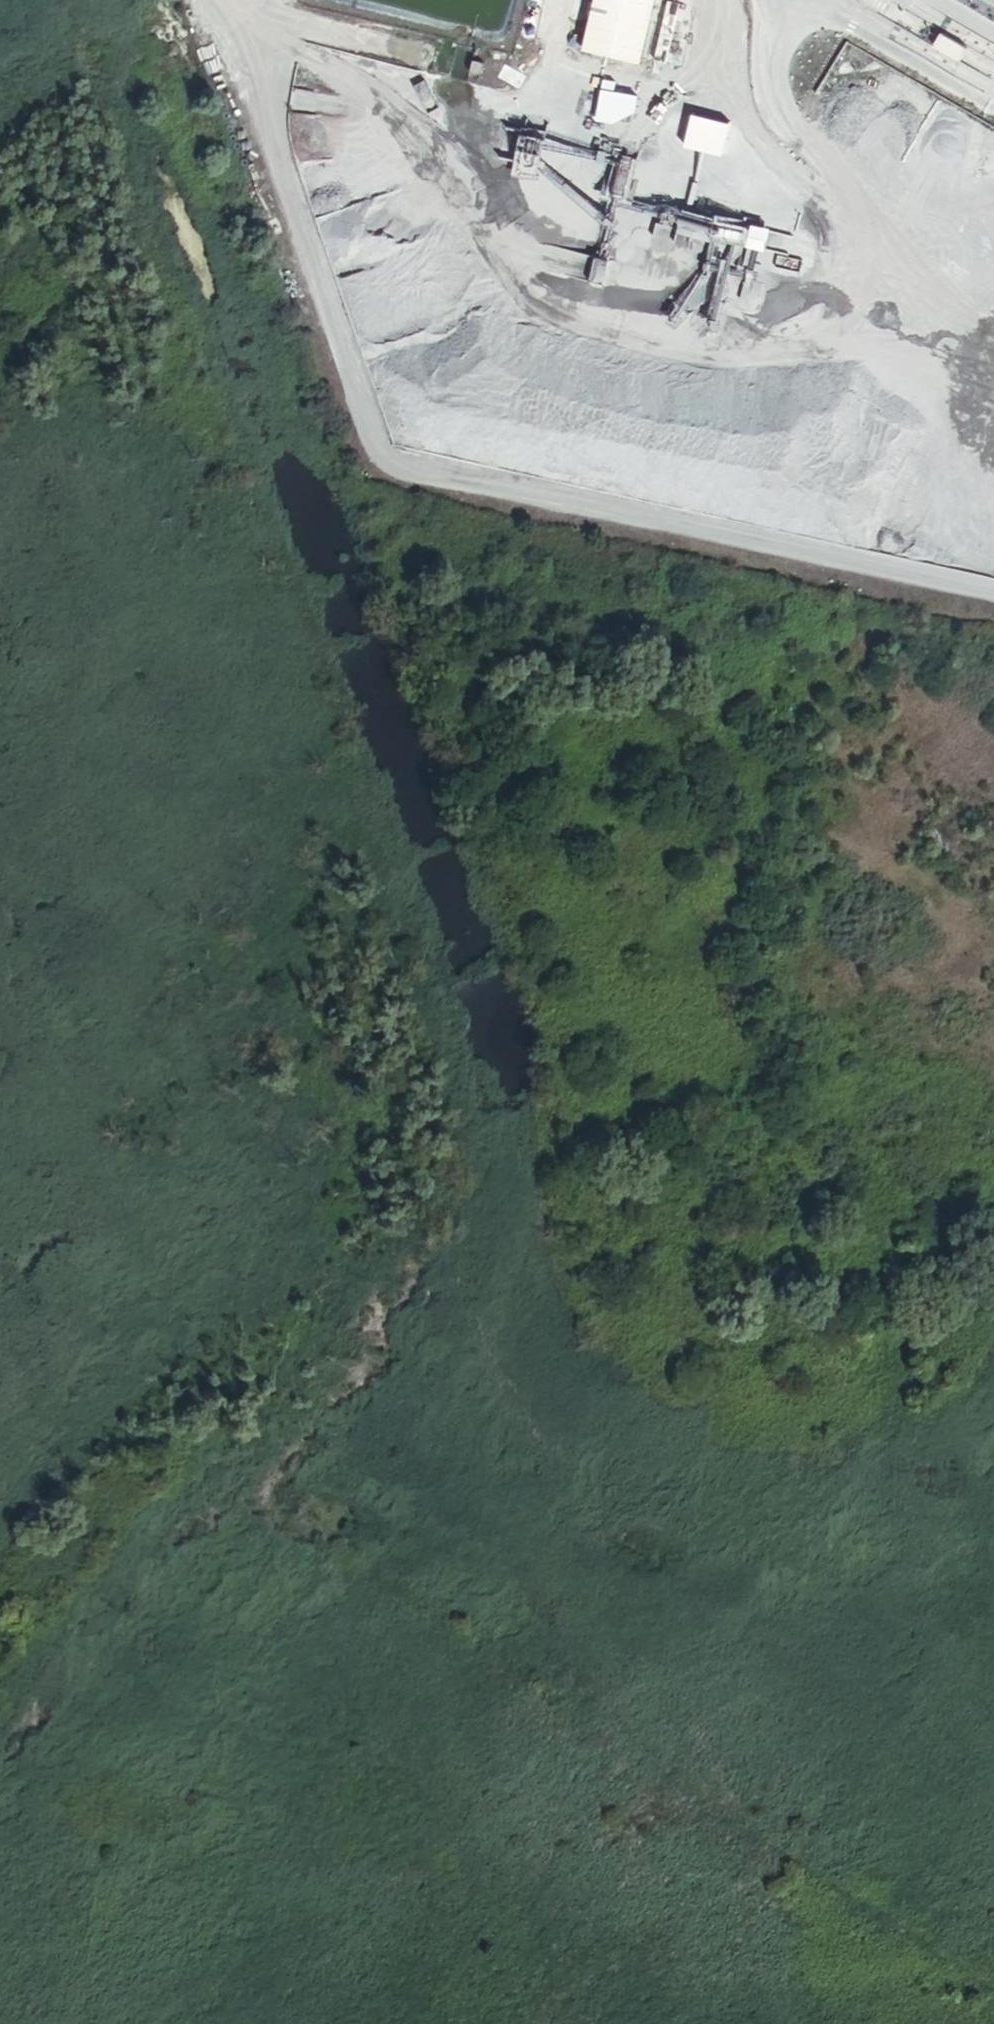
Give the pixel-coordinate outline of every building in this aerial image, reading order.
[(583,53),(643,66),(658,0),(595,0),(583,53)] [(970,51),(940,34),(932,47),(962,64),(970,51)] [(730,126),(692,116),(684,148),(722,158),(730,126)] [(551,124),(530,119),(527,132),(548,137),(551,124)] [(719,220),(714,240),(765,252),(771,227),(753,223),(752,228),(719,220)] [(604,284),(610,260),(596,257),(590,281),(604,284)]
